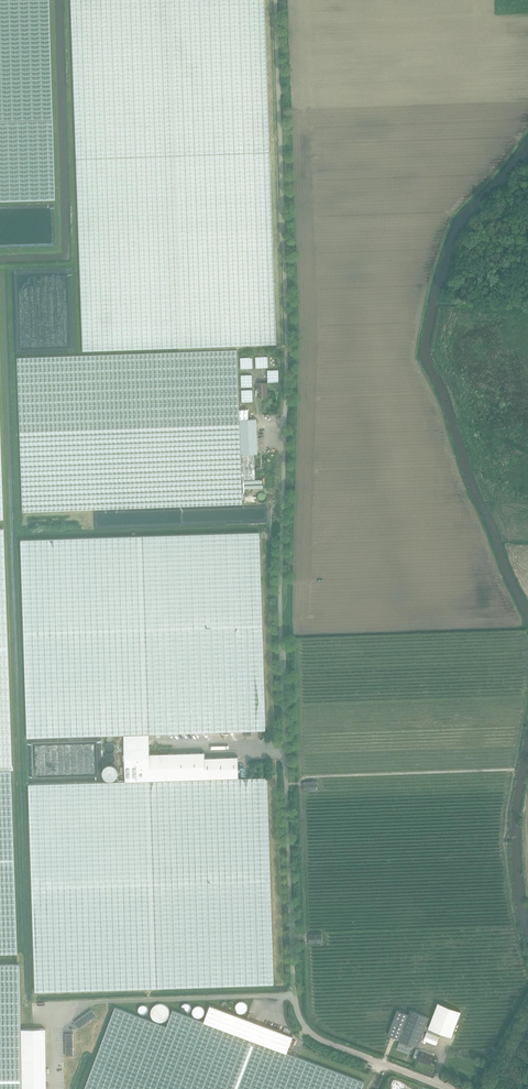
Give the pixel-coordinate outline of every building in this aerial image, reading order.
[(48,0),(0,0),(0,202),(54,200),(52,120),(48,0)] [(232,346),(276,344),(270,152),(264,0),(71,0),(83,351),(232,346)] [(22,512),(119,508),(243,504),(242,479),(255,479),(254,454),(258,454),(256,419),(248,419),(248,409),(239,409),(237,350),(17,358),(22,512)] [(256,368),(268,368),(268,356),(255,357),(256,368)] [(241,369),(253,368),(252,357),(240,358),(241,369)] [(267,370),(268,382),(279,382),(278,370),(267,370)] [(252,387),(252,374),(241,375),(241,387),(252,387)] [(267,388),(267,383),(257,383),(258,397),(260,396),(261,398),(262,398),(263,398),(264,398),(265,396),(267,396),(267,391),(267,388)] [(242,402),(253,402),(252,389),(241,390),(242,402)] [(267,495),(266,494),(264,493),(262,492),(261,493),(260,493),(259,494),(258,495),(258,496),(258,497),(258,499),(258,500),(259,501),(260,501),(261,502),(262,502),(263,502),(264,502),(265,501),(266,500),(267,499),(267,498),(267,497),(267,495)] [(11,766),(3,529),(0,529),(0,766),(11,766)] [(238,778),(238,756),(205,757),(204,752),(150,753),(149,733),(265,730),(259,532),(21,540),(27,737),(124,734),(125,781),(28,784),(35,991),(273,984),(267,777),(238,778)] [(112,764),(111,764),(109,764),(108,764),(107,765),(106,766),(105,767),(104,768),(103,769),(103,770),(103,772),(103,773),(103,774),(104,776),(105,777),(106,778),(107,779),(108,779),(109,780),(111,780),(112,780),(113,779),(115,779),(116,778),(117,777),(118,776),(118,775),(118,773),(119,772),(118,770),(118,769),(118,768),(117,767),(116,766),(115,765),(113,764),(112,764)] [(16,953),(10,771),(0,772),(0,953),(16,953)] [(316,781),(308,782),(303,782),(303,791),(316,790),(316,781)] [(309,943),(314,943),(322,943),(322,934),(309,934),(309,943)] [(45,1028),(20,1029),(19,1005),(19,964),(0,964),(0,1088),(45,1088),(45,1028)] [(388,1034),(418,1046),(420,1039),(436,1045),(441,1032),(444,1033),(451,1036),(460,1011),(438,1003),(429,1027),(426,1026),(429,1017),(410,1010),(409,1014),(397,1009),(388,1034)] [(364,1082),(287,1052),(293,1036),(210,1005),(203,1021),(172,1010),(166,1026),(115,1007),(84,1088),(361,1088),(364,1082)] [(420,1050),(417,1060),(423,1062),(424,1061),(431,1064),(434,1055),(420,1050)]
